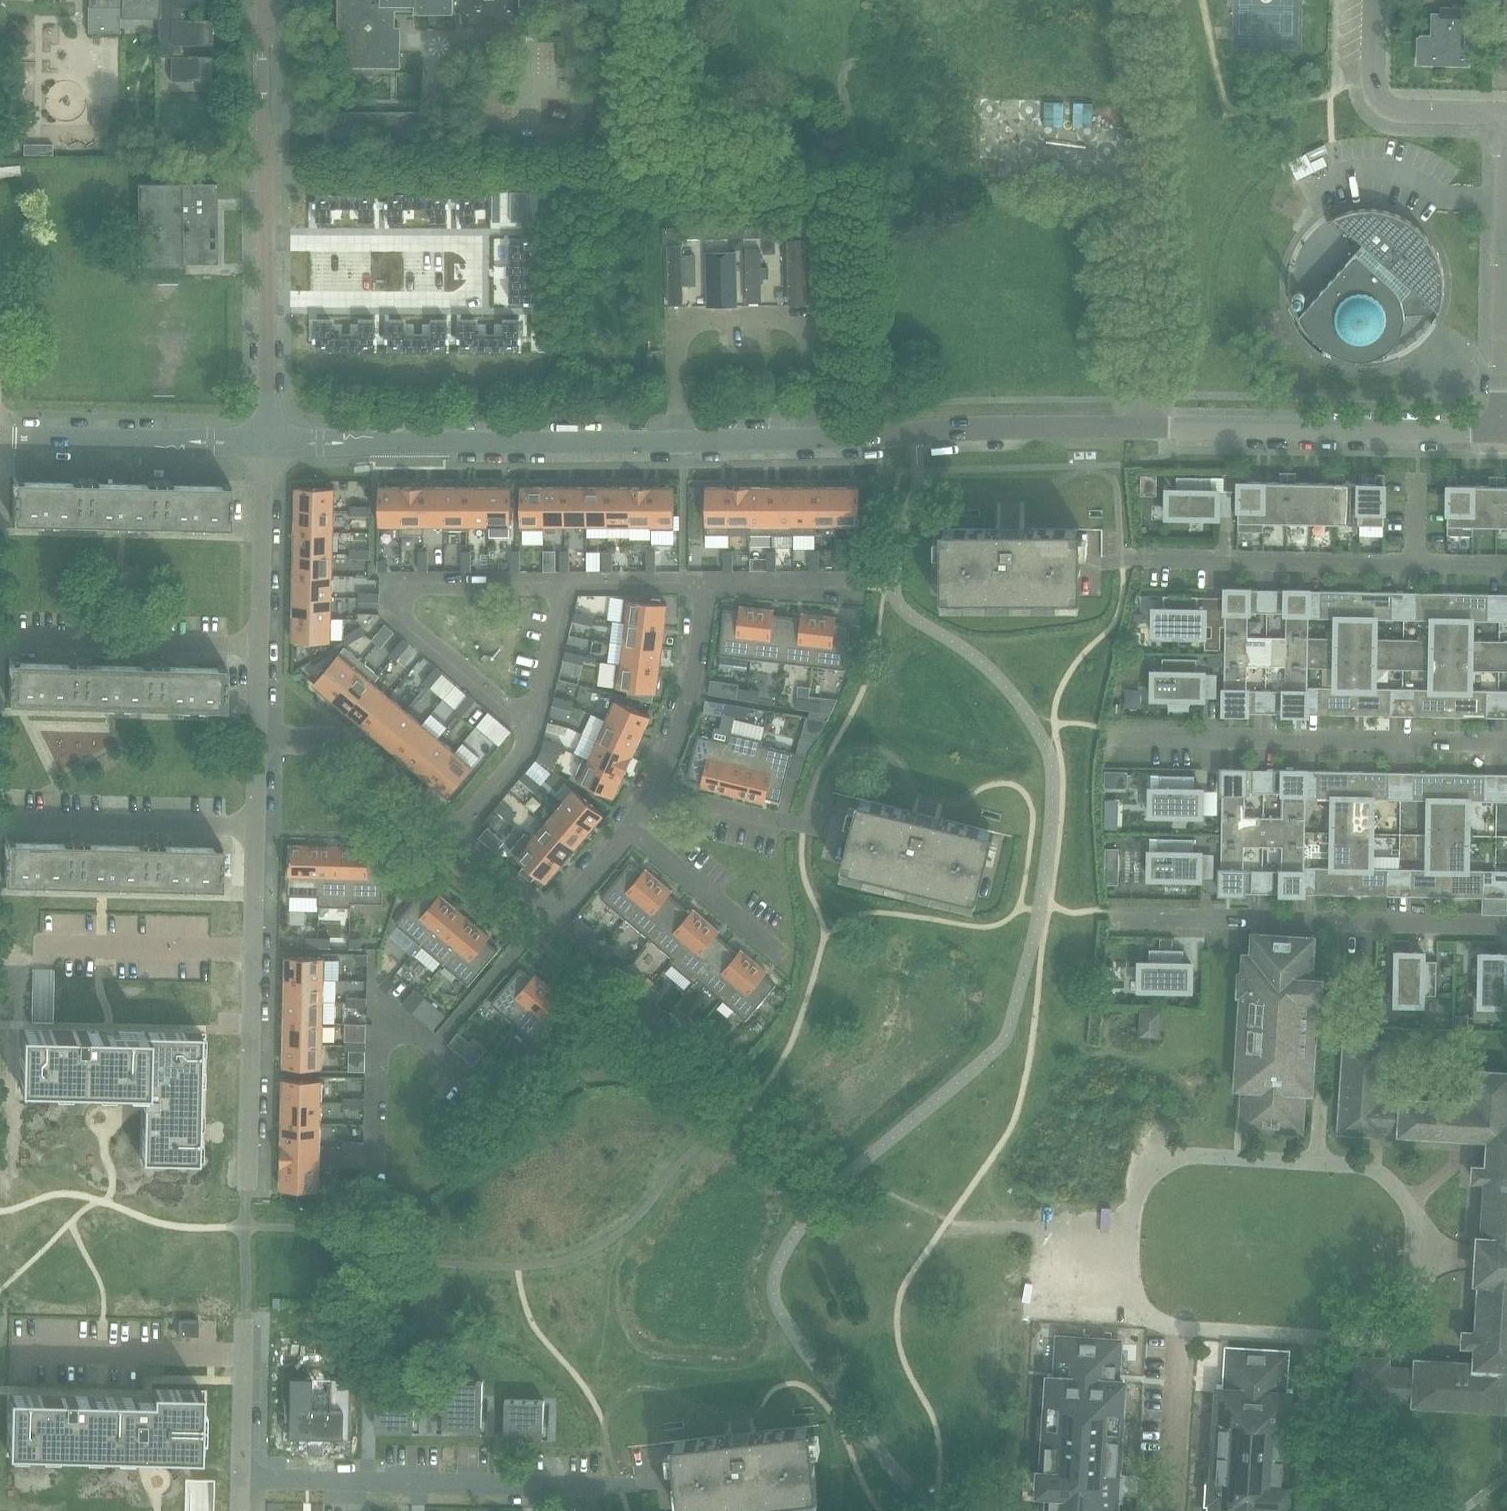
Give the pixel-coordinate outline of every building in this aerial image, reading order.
[(88,7),(87,7),(87,33),(119,33),(119,16),(121,16),(121,18),(158,18),(158,58),(159,58),(159,56),(171,56),(170,80),(212,81),(212,56),(183,56),(183,44),(212,44),(212,19),(183,19),(183,7),(212,8),(212,0),(88,0),(88,7)] [(337,67),(365,67),(401,67),(401,35),(395,35),(395,8),(415,9),(415,11),(461,11),(461,20),(522,20),(522,3),(549,3),(549,0),(338,0),(337,67)] [(1420,34),(1419,36),(1419,62),(1432,62),(1432,63),(1433,63),(1433,62),(1467,63),(1467,50),(1479,50),(1480,23),(1472,23),(1472,7),(1440,6),(1440,15),(1434,15),(1433,34),(1420,34)] [(1506,70),(1506,41),(1506,46),(1495,46),(1495,65),(1506,65),(1506,70)] [(92,112),(92,127),(101,127),(101,112),(92,112)] [(52,144),(24,144),(24,155),(53,155),(52,144)] [(0,166),(0,176),(21,174),(20,164),(0,166)] [(182,183),(162,183),(138,183),(138,184),(139,184),(140,264),(139,264),(139,265),(183,265),(183,264),(218,263),(217,199),(217,184),(182,184),(182,183)] [(346,191),(317,191),(317,221),(332,221),(332,206),(346,206),(346,191)] [(375,191),(346,191),(346,206),(360,206),(360,221),(375,221),(375,191)] [(418,191),(389,191),(389,221),(404,221),(404,206),(418,206),(418,191)] [(447,192),(418,191),(418,206),(432,206),(432,221),(447,221),(447,192)] [(491,191),(461,192),(461,221),(476,221),(476,206),(491,206),(491,191)] [(501,191),(492,192),(493,222),(501,222),(501,191)] [(528,192),(511,191),(511,222),(528,222),(528,192)] [(1336,215),(1329,219),(1326,221),(1320,225),(1315,230),(1310,236),(1306,242),(1302,248),(1299,254),(1297,261),(1295,268),(1293,275),(1292,282),(1292,290),(1293,297),(1294,302),(1295,306),(1297,311),(1299,315),(1301,321),(1305,326),(1308,331),(1312,336),(1316,340),(1320,343),(1325,347),(1331,351),(1336,353),(1342,356),(1348,358),(1352,359),(1360,360),(1367,360),(1373,360),(1380,359),(1387,358),(1390,357),(1397,355),(1404,351),(1410,348),(1415,344),(1420,340),(1424,335),(1428,330),(1433,324),(1436,319),(1437,316),(1439,312),(1440,309),(1442,302),(1443,296),(1444,290),(1444,284),(1444,277),(1443,271),(1441,265),(1439,259),(1437,252),(1434,246),(1430,241),(1426,235),(1421,230),(1416,226),(1411,222),(1405,218),(1399,215),(1392,212),(1385,210),(1378,209),(1371,208),(1364,209),(1357,209),(1350,211),(1343,213),(1336,215)] [(823,224),(805,225),(805,236),(823,236),(823,224)] [(765,225),(743,226),(743,237),(765,237),(765,225)] [(783,225),(765,225),(765,237),(783,237),(783,225)] [(805,225),(783,225),(783,237),(805,236),(805,225)] [(703,226),(685,227),(685,238),(703,238),(703,226)] [(725,226),(703,226),(703,238),(725,238),(725,226)] [(743,226),(725,226),(725,238),(743,237),(743,226)] [(685,238),(685,227),(663,227),(663,239),(685,238)] [(540,242),(510,242),(510,271),(540,271),(540,242)] [(819,244),(790,245),(793,304),(820,304),(819,244)] [(762,254),(748,254),(750,305),(776,305),(774,246),(762,246),(762,254)] [(697,249),(663,250),(665,307),(698,306),(697,253),(697,249)] [(743,254),(708,256),(708,306),(744,305),(743,254)] [(540,271),(510,271),(510,300),(540,300),(540,271)] [(541,309),(539,309),(539,351),(543,351),(547,351),(548,309),(541,309)] [(332,321),(317,321),(317,351),(346,351),(346,336),(332,336),(332,321)] [(360,336),(346,336),(346,351),(375,351),(375,321),(360,321),(360,336)] [(404,321),(389,321),(389,351),(418,351),(418,336),(404,336),(404,321)] [(432,336),(418,336),(418,351),(447,351),(447,321),(432,321),(432,336)] [(476,321),(461,321),(461,351),(490,351),(490,336),(476,336),(476,321)] [(504,336),(490,336),(490,351),(519,351),(519,321),(504,321),(504,336)] [(1238,521),(1238,531),(1263,532),(1264,522),(1263,522),(1264,482),(1248,481),(1248,471),(1239,471),(1239,474),(1239,490),(1238,521)] [(1280,482),(1264,482),(1263,522),(1264,522),(1287,522),(1288,472),(1280,472),(1280,482)] [(1296,472),(1288,472),(1287,522),(1311,523),(1312,482),(1296,482),(1296,472)] [(1239,490),(1239,474),(1223,473),(1223,490),(1239,490)] [(1328,483),(1312,482),(1311,523),(1335,523),(1336,473),(1328,473),(1328,483)] [(1344,473),(1336,473),(1335,523),(1359,523),(1360,483),(1344,483),(1344,473)] [(1376,483),(1360,483),(1359,523),(1384,524),(1385,474),(1376,473),(1376,483)] [(1473,535),(1473,526),(1472,526),(1473,485),(1457,485),(1457,475),(1448,475),(1447,525),(1447,535),(1473,535)] [(1489,485),(1473,485),(1472,526),(1473,526),(1496,526),(1497,476),(1489,475),(1489,485)] [(1174,516),(1218,517),(1219,490),(1211,490),(1211,477),(1177,476),(1176,489),(1167,489),(1166,507),(1167,507),(1166,516),(1174,516)] [(1497,476),(1496,526),(1506,526),(1506,486),(1505,486),(1505,476),(1497,476)] [(15,477),(14,477),(13,519),(28,520),(50,520),(63,521),(85,521),(86,483),(15,481),(15,477)] [(230,482),(228,482),(228,486),(157,484),(157,523),(178,523),(195,524),(199,524),(213,524),(229,524),(230,482)] [(157,484),(86,483),(85,521),(103,521),(120,522),(125,522),(138,522),(157,523),(157,484)] [(379,525),(401,525),(402,525),(402,486),(379,486),(379,525)] [(402,486),(402,525),(401,525),(401,534),(424,534),(424,525),(423,525),(423,486),(402,486)] [(445,486),(423,486),(423,525),(424,525),(444,525),(445,525),(445,486)] [(445,486),(445,525),(444,525),(444,529),(468,529),(468,525),(467,525),(467,486),(445,486)] [(467,486),(467,525),(468,525),(488,525),(488,486),(467,486)] [(511,486),(488,486),(488,525),(511,525),(511,486)] [(521,486),(521,529),(544,529),(544,525),(543,525),(543,486),(521,486)] [(543,486),(543,525),(544,525),(565,525),(565,486),(543,486)] [(565,486),(565,525),(587,525),(587,486),(565,486)] [(587,486),(587,525),(608,525),(608,486),(587,486)] [(630,486),(608,486),(608,525),(630,525),(630,486)] [(630,486),(630,525),(650,525),(652,525),(651,486),(630,486)] [(674,493),(674,486),(659,486),(651,486),(652,525),(650,525),(650,529),(674,529),(674,503),(677,503),(677,493),(674,493)] [(706,534),(729,534),(729,486),(706,486),(706,494),(706,534)] [(749,534),(750,534),(750,486),(729,486),(729,534),(730,534),(730,524),(749,524),(749,534)] [(772,486),(750,486),(750,534),(772,534),(772,486)] [(772,534),(793,534),(794,486),(772,486),(772,534)] [(815,486),(794,486),(793,534),(815,534),(815,486)] [(837,486),(815,486),(815,534),(816,534),(816,524),(837,524),(837,486)] [(837,486),(837,524),(860,524),(859,486),(837,486)] [(296,487),(296,509),(334,510),(335,488),(327,487),(296,487)] [(941,528),(941,598),(1081,598),(1081,528),(1090,528),(1090,497),(979,497),(979,528),(941,528)] [(350,506),(350,515),(360,515),(360,506),(350,506)] [(360,506),(360,515),(370,515),(370,507),(360,506)] [(296,509),(295,531),(334,532),(334,510),(296,509)] [(295,531),(295,553),(333,553),(334,532),(295,531)] [(428,560),(427,550),(419,550),(419,561),(428,560)] [(471,561),(471,550),(462,550),(462,561),(471,561)] [(520,560),(520,550),(512,550),(512,561),(520,560)] [(569,560),(569,550),(561,550),(561,561),(569,560)] [(612,560),(612,550),(604,550),(604,560),(612,560)] [(655,560),(655,550),(647,550),(647,560),(655,560)] [(721,550),(721,560),(733,560),(733,550),(721,550)] [(764,550),(764,560),(776,560),(776,550),(764,550)] [(807,550),(807,560),(819,560),(819,550),(807,550)] [(295,553),(294,574),(333,575),(333,553),(295,553)] [(350,558),(350,566),(360,566),(360,558),(350,558)] [(360,558),(360,566),(370,567),(370,558),(360,558)] [(379,560),(378,560),(378,571),(387,571),(387,560),(379,560)] [(428,560),(419,561),(419,571),(428,571),(428,560)] [(520,560),(512,561),(512,571),(520,571),(520,560)] [(561,561),(561,571),(569,571),(569,560),(561,561)] [(604,571),(612,571),(612,560),(604,560),(604,571)] [(655,560),(647,560),(647,571),(655,571),(655,560)] [(721,560),(721,570),(733,570),(733,560),(721,560)] [(776,560),(764,560),(764,570),(776,570),(776,560)] [(819,560),(807,560),(807,570),(819,570),(819,560)] [(845,560),(845,570),(857,570),(857,560),(845,560)] [(471,561),(462,561),(462,571),(471,571),(471,561)] [(294,574),(294,596),(332,597),(333,575),(294,574)] [(1226,589),(1224,651),(1266,651),(1267,637),(1248,636),(1248,612),(1257,612),(1257,589),(1226,589)] [(1309,590),(1277,589),(1277,613),(1286,613),(1285,637),(1267,637),(1266,651),(1308,652),(1308,637),(1309,618),(1309,609),(1309,590)] [(1356,591),(1320,590),(1320,610),(1309,609),(1309,618),(1336,618),(1336,638),(1308,637),(1308,652),(1335,652),(1355,653),(1356,591)] [(1392,591),(1356,591),(1355,653),(1403,654),(1403,639),(1375,638),(1376,619),(1404,619),(1404,611),(1392,611),(1392,591)] [(1452,593),(1416,592),(1416,611),(1404,611),(1404,619),(1432,620),(1432,639),(1403,639),(1403,654),(1431,654),(1451,654),(1452,593)] [(1488,593),(1452,593),(1451,654),(1499,655),(1499,640),(1471,640),(1472,621),(1500,621),(1500,613),(1488,613),(1488,593)] [(1205,636),(1205,609),(1197,609),(1198,595),(1163,595),(1163,608),(1153,608),(1153,626),(1153,635),(1160,635),(1205,636)] [(294,596),(293,617),(332,618),(332,597),(294,596)] [(622,622),(626,622),(626,621),(664,626),(667,603),(661,603),(661,599),(651,598),(651,601),(624,598),(622,622)] [(359,601),(359,609),(369,610),(369,601),(359,601)] [(379,601),(369,601),(369,610),(379,610),(379,601)] [(719,654),(751,658),(757,608),(740,606),(739,610),(724,608),(719,654)] [(751,658),(782,661),(787,616),(774,614),(774,610),(757,608),(751,658)] [(573,620),(583,623),(585,615),(575,612),(573,620)] [(782,661),(813,665),(819,615),(802,613),(801,617),(787,616),(782,661)] [(583,623),(593,625),(594,617),(585,615),(583,623)] [(836,617),(819,615),(813,665),(845,669),(851,623),(836,621),(836,617)] [(332,618),(293,617),(293,640),(299,640),(299,643),(309,644),(309,640),(331,641),(332,618)] [(624,643),(662,647),(664,626),(626,621),(626,622),(624,643)] [(352,631),(356,639),(365,634),(361,626),(352,631)] [(343,636),(348,644),(356,639),(352,631),(343,636)] [(403,639),(397,647),(403,652),(409,645),(403,639)] [(662,647),(624,643),(621,663),(621,664),(659,669),(662,647)] [(314,683),(331,698),(362,661),(345,646),(322,673),(320,671),(316,676),(318,678),(314,683)] [(397,647),(390,655),(396,660),(403,652),(397,647)] [(563,659),(573,662),(575,654),(565,651),(563,659)] [(1266,651),(1224,651),(1223,712),(1255,713),(1255,690),(1247,690),(1247,666),(1266,666),(1266,651)] [(1308,652),(1266,651),(1266,666),(1285,666),(1284,690),(1276,690),(1275,713),(1307,714),(1307,694),(1308,686),(1308,667),(1308,652)] [(1355,653),(1335,652),(1308,652),(1308,667),(1335,667),(1335,687),(1308,686),(1307,694),(1318,695),(1318,714),(1354,715),(1355,653)] [(1403,654),(1355,653),(1354,715),(1390,715),(1390,696),(1402,696),(1403,688),(1374,687),(1375,668),(1403,668),(1403,654)] [(573,662),(583,664),(585,656),(575,654),(573,662)] [(1451,654),(1431,654),(1403,654),(1403,668),(1431,669),(1431,688),(1403,688),(1402,696),(1414,696),(1414,716),(1450,716),(1451,654)] [(1499,655),(1451,654),(1450,716),(1486,717),(1486,698),(1498,698),(1499,690),(1470,689),(1471,670),(1499,670),(1499,655)] [(1499,655),(1499,670),(1506,670),(1506,655),(1499,655)] [(1162,657),(1162,671),(1152,671),(1152,689),(1152,698),(1159,698),(1168,698),(1168,704),(1189,705),(1190,699),(1204,699),(1204,672),(1196,671),(1197,658),(1162,657)] [(10,658),(9,700),(24,701),(59,702),(80,702),(81,664),(11,662),(11,658),(10,658)] [(362,661),(331,698),(348,711),(372,682),(379,675),(362,661)] [(657,691),(659,669),(621,664),(621,663),(617,663),(614,686),(657,691)] [(153,666),(81,664),(80,702),(99,703),(134,704),(152,704),(153,666)] [(225,664),(224,664),(224,668),(153,666),(152,704),(173,705),(209,706),(224,706),(225,664)] [(443,673),(436,667),(430,675),(436,680),(443,673)] [(430,675),(423,682),(430,688),(436,680),(430,675)] [(709,679),(707,692),(734,697),(736,687),(737,683),(709,679)] [(372,682),(348,711),(364,725),(389,696),(372,682)] [(736,687),(734,697),(746,699),(748,689),(736,687)] [(748,689),(746,699),(758,701),(760,691),(748,689)] [(1499,690),(1498,698),(1506,698),(1506,690),(1499,690)] [(476,700),(469,695),(463,702),(469,708),(476,700)] [(389,696),(364,725),(381,739),(405,710),(389,696)] [(554,697),(552,705),(562,707),(564,699),(554,697)] [(797,698),(796,707),(808,709),(809,700),(797,698)] [(574,701),(564,699),(562,707),(572,710),(574,701)] [(616,700),(606,720),(641,736),(650,715),(616,700)] [(706,700),(704,710),(723,713),(725,704),(725,703),(706,700)] [(821,702),(809,700),(808,709),(819,711),(821,702)] [(463,702),(456,710),(462,715),(469,708),(463,702)] [(724,714),(735,716),(737,706),(725,704),(723,713),(724,714)] [(737,706),(735,716),(747,718),(749,708),(737,706)] [(405,710),(381,739),(397,753),(422,724),(405,710)] [(641,736),(606,720),(597,740),(632,756),(641,736)] [(500,721),(493,729),(500,734),(506,726),(500,721)] [(422,724),(397,753),(414,767),(439,738),(422,724)] [(717,790),(731,732),(730,732),(728,741),(698,734),(687,778),(702,782),(701,786),(717,790)] [(762,739),(731,732),(717,790),(734,794),(735,790),(748,793),(747,797),(748,798),(762,739)] [(439,738),(414,767),(431,781),(455,752),(439,738)] [(544,739),(542,747),(552,750),(554,742),(544,739)] [(763,740),(762,739),(748,798),(765,802),(766,797),(780,801),(792,752),(762,744),(763,740)] [(588,760),(623,775),(632,756),(597,740),(589,759),(588,760)] [(564,744),(554,742),(552,750),(562,752),(564,744)] [(455,752),(431,781),(448,796),(472,766),(455,752)] [(614,796),(623,775),(588,760),(589,759),(584,757),(575,778),(614,796)] [(1222,769),(1221,830),(1263,831),(1263,817),(1245,816),(1245,792),(1254,792),(1254,769),(1222,769)] [(1282,817),(1263,817),(1263,831),(1305,832),(1306,798),(1306,789),(1306,770),(1274,769),(1274,793),(1283,793),(1282,817)] [(986,797),(878,770),(871,801),(858,798),(841,865),(977,898),(994,831),(979,827),(986,797)] [(1317,790),(1306,789),(1306,798),(1333,798),(1332,832),(1352,833),(1353,771),(1317,770),(1317,790)] [(1389,771),(1353,771),(1352,833),(1372,833),(1372,799),(1400,799),(1401,791),(1389,791),(1389,771)] [(520,779),(528,785),(533,778),(526,772),(520,779)] [(1413,791),(1401,791),(1400,799),(1429,800),(1428,834),(1448,834),(1449,772),(1413,772),(1413,791)] [(1485,773),(1449,772),(1448,834),(1468,835),(1468,801),(1497,801),(1497,793),(1485,793),(1485,773)] [(1157,815),(1202,816),(1202,788),(1194,788),(1194,775),(1160,774),(1160,788),(1150,787),(1150,805),(1150,814),(1157,814),(1157,815)] [(541,785),(533,778),(528,785),(536,791),(541,785)] [(574,789),(560,806),(589,831),(604,814),(574,789)] [(1497,793),(1497,801),(1506,801),(1506,793),(1497,793)] [(497,805),(492,811),(500,818),(505,811),(497,805)] [(560,806),(546,823),(575,847),(589,831),(560,806)] [(513,818),(505,811),(500,818),(508,824),(513,818)] [(546,823),(532,838),(532,839),(561,864),(575,847),(546,823)] [(1263,831),(1221,830),(1220,892),(1252,893),(1252,870),(1244,870),(1244,846),(1263,846),(1263,831)] [(1305,832),(1263,831),(1263,846),(1282,846),(1281,870),(1273,870),(1272,893),(1304,894),(1304,874),(1304,866),(1305,832)] [(546,881),(561,864),(532,839),(532,838),(525,832),(510,850),(546,881)] [(1352,833),(1332,832),(1332,867),(1304,866),(1304,874),(1315,875),(1315,894),(1351,895),(1352,833)] [(1372,833),(1352,833),(1351,895),(1387,895),(1387,876),(1399,876),(1399,868),(1371,867),(1372,833)] [(1448,834),(1428,834),(1427,868),(1399,868),(1399,876),(1411,876),(1411,896),(1447,896),(1448,834)] [(1468,835),(1448,834),(1447,896),(1483,897),(1483,878),(1495,878),(1495,870),(1467,869),(1468,835)] [(6,837),(5,843),(5,880),(55,881),(76,882),(77,844),(7,842),(7,837),(6,837)] [(1200,879),(1201,877),(1201,852),(1193,852),(1193,838),(1159,837),(1159,851),(1149,851),(1149,869),(1149,878),(1156,878),(1165,878),(1165,884),(1186,885),(1186,879),(1200,879)] [(220,885),(221,843),(220,843),(220,847),(149,845),(148,884),(169,884),(204,885),(220,885)] [(149,845),(77,844),(76,882),(94,882),(130,883),(148,884),(149,845)] [(287,895),(318,896),(320,896),(321,846),(320,846),(320,851),(307,851),(307,846),(289,845),(289,844),(287,844),(287,860),(286,860),(286,861),(287,861),(286,878),(288,878),(287,895)] [(352,907),(352,902),(351,902),(352,847),(335,846),(334,851),(322,851),(322,846),(321,846),(320,896),(318,896),(318,906),(352,907)] [(351,902),(352,902),(383,903),(384,852),(369,852),(369,847),(352,847),(351,902)] [(601,897),(626,918),(648,892),(658,879),(645,868),(642,872),(631,862),(601,897)] [(1495,870),(1495,878),(1506,878),(1506,870),(1495,870)] [(626,918),(650,938),(672,912),(679,903),(669,894),(671,891),(658,879),(648,892),(626,918)] [(449,909),(450,910),(454,906),(440,894),(437,898),(425,888),(396,923),(420,944),(449,909)] [(670,961),(671,962),(696,932),(706,920),(693,909),(690,912),(679,903),(672,912),(650,938),(673,958),(670,961)] [(420,944),(444,964),(477,925),(463,914),(460,918),(450,910),(449,909),(420,944)] [(696,932),(671,962),(694,982),(719,952),(727,943),(716,934),(719,931),(706,920),(696,932)] [(477,925),(444,964),(469,985),(498,950),(487,940),(490,937),(477,925)] [(1244,1086),(1242,1126),(1300,1130),(1303,1090),(1310,1090),(1316,998),(1321,998),(1322,977),(1310,976),(1312,936),(1254,933),(1252,954),(1245,953),(1244,972),(1239,972),(1238,993),(1242,994),(1237,1086),(1244,1086)] [(306,947),(318,947),(318,937),(306,937),(306,947)] [(318,937),(318,947),(330,948),(330,938),(318,937)] [(594,937),(588,945),(597,953),(603,945),(594,937)] [(350,938),(349,948),(361,948),(362,938),(350,938)] [(719,952),(694,982),(695,983),(698,979),(721,998),(743,973),(754,960),(741,949),(738,952),(727,943),(719,952)] [(612,953),(603,945),(597,953),(606,960),(612,953)] [(1139,980),(1139,989),(1146,989),(1191,990),(1191,962),(1183,962),(1184,949),(1149,948),(1149,962),(1139,962),(1139,980)] [(1423,960),(1424,952),(1396,952),(1396,996),(1396,1003),(1405,1003),(1405,1004),(1423,1004),(1423,994),(1436,995),(1437,960),(1423,960)] [(1480,953),(1480,998),(1480,1005),(1489,1005),(1506,1005),(1506,996),(1506,954),(1480,953)] [(358,962),(368,963),(368,954),(358,954),(358,962)] [(286,956),(285,978),(323,979),(324,957),(286,956)] [(743,973),(721,998),(746,1019),(776,984),(764,975),(767,971),(754,960),(743,973)] [(491,1002),(515,1023),(548,985),(535,974),(532,977),(520,967),(491,1002)] [(387,976),(380,985),(387,991),(395,982),(387,976)] [(635,985),(645,993),(651,985),(642,977),(635,985)] [(285,978),(285,1000),(323,1001),(323,979),(285,978)] [(561,996),(548,985),(515,1023),(540,1044),(570,1009),(558,999),(561,996)] [(651,985),(645,993),(654,1000),(660,993),(651,985)] [(415,989),(409,996),(418,1004),(424,996),(415,989)] [(402,1004),(412,1012),(418,1004),(409,996),(402,1004)] [(347,1005),(357,1006),(357,997),(347,997),(347,1005)] [(357,997),(357,1006),(367,1006),(367,997),(357,997)] [(285,1000),(284,1022),(322,1022),(323,1001),(285,1000)] [(1141,1034),(1157,1035),(1159,1010),(1142,1010),(1141,1034)] [(690,1018),(683,1025),(692,1033),(699,1025),(690,1018)] [(284,1022),(284,1043),(322,1044),(322,1022),(284,1022)] [(708,1033),(699,1025),(692,1033),(701,1041),(708,1033)] [(1504,1409),(1506,1367),(1506,1072),(1477,1070),(1475,1103),(1382,1097),(1383,1087),(1384,1087),(1387,1042),(1344,1039),(1339,1132),(1371,1134),(1372,1130),(1489,1137),(1488,1164),(1481,1164),(1481,1165),(1474,1164),(1473,1179),(1487,1180),(1484,1226),(1481,1226),(1480,1226),(1480,1227),(1479,1235),(1478,1245),(1478,1257),(1476,1290),(1476,1291),(1478,1292),(1479,1292),(1480,1292),(1478,1330),(1464,1329),(1463,1344),(1477,1345),(1476,1363),(1417,1360),(1417,1369),(1389,1367),(1389,1358),(1357,1356),(1353,1407),(1386,1408),(1386,1400),(1414,1401),(1414,1403),(1504,1409)] [(346,1049),(356,1049),(356,1040),(346,1040),(346,1049)] [(356,1040),(356,1049),(366,1049),(366,1041),(356,1040)] [(284,1043),(283,1066),(321,1067),(322,1044),(284,1043)] [(486,1049),(480,1056),(489,1064),(495,1057),(486,1049)] [(473,1064),(482,1072),(489,1064),(480,1056),(473,1064)] [(283,1078),(282,1101),(321,1102),(321,1079),(283,1078)] [(344,1106),(354,1106),(354,1098),(344,1098),(344,1106)] [(354,1098),(354,1106),(364,1107),(364,1098),(354,1098)] [(282,1101),(282,1122),(320,1123),(321,1102),(282,1101)] [(282,1122),(281,1144),(320,1145),(320,1123),(282,1122)] [(343,1149),(353,1149),(353,1141),(343,1141),(343,1149)] [(353,1141),(353,1149),(363,1150),(363,1141),(353,1141)] [(281,1144),(281,1166),(319,1166),(320,1145),(281,1144)] [(281,1166),(280,1188),(319,1189),(319,1166),(281,1166)] [(178,1319),(178,1335),(198,1336),(199,1327),(199,1320),(178,1319)] [(387,1329),(382,1341),(390,1344),(395,1333),(387,1329)] [(395,1333),(390,1344),(397,1347),(402,1336),(395,1333)] [(402,1336),(397,1347),(404,1350),(409,1339),(402,1336)] [(1039,1475),(1038,1491),(1050,1492),(1049,1510),(1115,1510),(1116,1496),(1121,1496),(1122,1474),(1118,1474),(1123,1381),(1116,1381),(1118,1342),(1060,1338),(1057,1378),(1050,1377),(1044,1469),(1039,1469),(1039,1475)] [(409,1339),(404,1350),(411,1353),(416,1342),(409,1339)] [(420,1343),(420,1351),(433,1352),(433,1343),(420,1343)] [(362,1353),(375,1354),(375,1346),(362,1345),(362,1353)] [(1278,1505),(1290,1506),(1291,1484),(1286,1484),(1288,1452),(1292,1392),(1284,1392),(1287,1352),(1228,1348),(1226,1388),(1218,1387),(1212,1480),(1208,1479),(1207,1501),(1219,1502),(1218,1510),(1277,1510),(1278,1505)] [(420,1351),(420,1359),(433,1360),(433,1352),(420,1351)] [(362,1362),(374,1362),(375,1354),(362,1353),(362,1362)] [(289,1376),(287,1436),(348,1437),(349,1377),(330,1377),(329,1413),(311,1412),(311,1377),(289,1376)] [(445,1421),(463,1421),(464,1380),(444,1380),(444,1400),(438,1399),(438,1422),(443,1422),(445,1422),(445,1421)] [(483,1381),(464,1380),(463,1421),(481,1421),(481,1423),(482,1423),(482,1422),(488,1423),(488,1400),(483,1400),(483,1381)] [(415,1421),(420,1421),(421,1399),(415,1399),(415,1393),(377,1392),(376,1420),(378,1421),(378,1419),(413,1420),(413,1421),(415,1421)] [(792,1396),(682,1408),(683,1420),(685,1439),(672,1441),(680,1510),(819,1494),(811,1425),(795,1427),(792,1396)] [(544,1428),(549,1428),(550,1406),(544,1406),(544,1400),(506,1399),(505,1427),(507,1427),(507,1426),(542,1427),(542,1428),(544,1428)]
